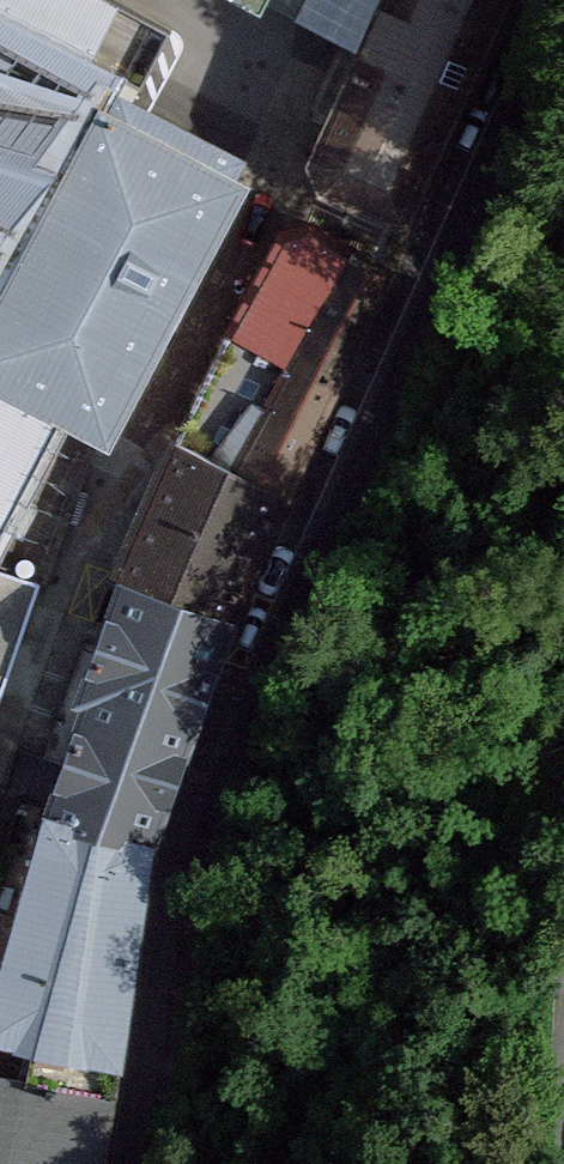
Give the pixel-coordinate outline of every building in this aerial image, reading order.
[(112,447),(267,126),(138,58),(157,21),(117,0),(0,0),(0,387),(112,447)] [(292,16),(301,0),(263,0),(292,16)] [(493,0),(383,0),(315,158),(324,192),(403,227),(493,19),(493,0)] [(339,381),(390,266),(311,231),(277,237),(234,335),(339,381)] [(181,446),(283,491),(339,381),(234,335),(181,446)] [(40,591),(112,447),(0,387),(0,731),(40,591)] [(283,491),(181,446),(127,567),(229,612),(283,491)] [(229,612),(127,567),(85,697),(191,729),(229,612)] [(156,849),(191,729),(85,697),(46,820),(156,849)] [(156,849),(46,820),(0,795),(0,910),(14,913),(0,969),(0,1050),(115,1075),(156,849)] [(115,1075),(0,1050),(0,1163),(100,1163),(115,1075)]
